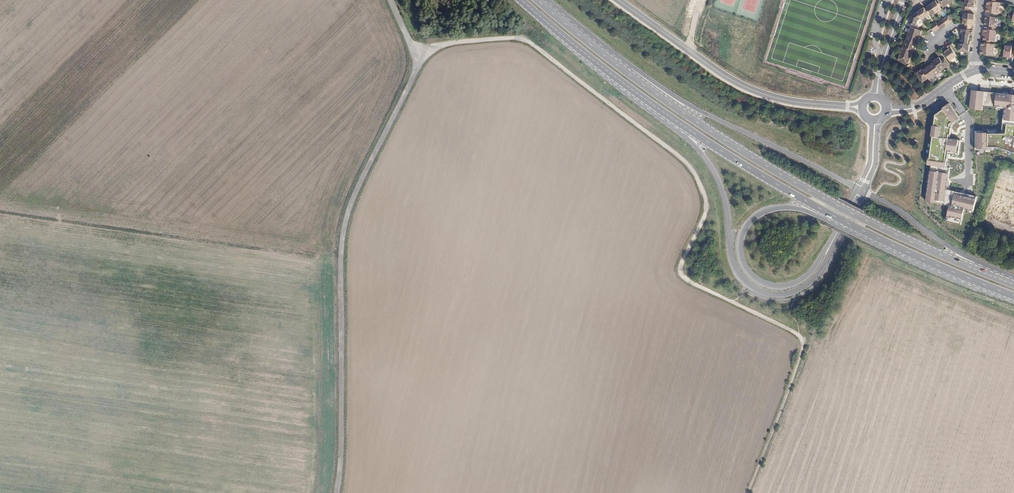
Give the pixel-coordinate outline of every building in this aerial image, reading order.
[(937,0),(932,3),(938,12),(943,9),(941,6),(937,1),(937,0)] [(1000,3),(996,2),(989,1),(987,1),(987,6),(988,6),(987,10),(986,10),(986,12),(999,14),(1000,3)] [(928,6),(928,7),(932,12),(934,15),(938,12),(932,3),(928,6)] [(925,7),(918,12),(922,18),(923,19),(930,14),(930,13),(926,8),(925,7)] [(922,18),(918,12),(913,15),(910,24),(917,26),(919,20),(922,18)] [(948,16),(937,24),(940,28),(941,30),(953,21),(949,15),(948,16)] [(984,26),(989,27),(996,27),(996,28),(997,19),(985,17),(985,23),(984,23),(984,26)] [(934,33),(940,28),(937,24),(936,23),(930,27),(931,29),(934,33)] [(921,31),(910,27),(908,34),(919,38),(921,31)] [(960,33),(963,33),(962,44),(968,44),(969,35),(972,35),(972,30),(971,30),(965,30),(961,29),(960,33)] [(984,34),(984,38),(983,41),(985,41),(991,42),(995,42),(996,31),(995,31),(989,31),(983,30),(983,34),(984,34)] [(908,34),(906,40),(916,44),(917,44),(919,38),(908,34)] [(903,47),(910,50),(913,51),(914,51),(916,44),(906,40),(905,40),(905,41),(903,47)] [(968,44),(962,44),(959,44),(959,51),(968,52),(969,45),(969,44),(968,44)] [(981,51),(980,55),(993,56),(995,45),(990,45),(984,44),(981,44),(981,48),(982,48),(982,51),(981,51)] [(1005,57),(1012,58),(1013,51),(1013,47),(1006,46),(1005,57)] [(902,47),(900,54),(911,57),(912,54),(912,53),(913,51),(910,50),(903,47),(902,47)] [(952,62),(958,58),(959,58),(952,48),(951,47),(948,49),(949,52),(946,54),(948,58),(952,62)] [(952,67),(944,57),(939,50),(935,52),(939,57),(946,67),(948,70),(952,67)] [(900,54),(898,60),(901,62),(904,64),(905,65),(906,66),(908,66),(908,67),(909,66),(909,65),(909,64),(911,57),(900,54)] [(946,67),(939,57),(936,59),(933,61),(934,62),(940,71),(946,67)] [(935,76),(941,71),(940,71),(934,62),(928,66),(931,70),(935,76)] [(928,66),(923,70),(922,70),(928,78),(929,80),(935,76),(931,70),(928,66)] [(922,69),(921,69),(915,73),(919,78),(922,82),(928,78),(922,70),(922,69)] [(971,90),(969,110),(982,111),(983,106),(1004,109),(1002,133),(976,132),(976,148),(997,149),(1013,155),(1013,95),(971,90)] [(960,119),(949,103),(942,108),(943,110),(935,115),(934,125),(932,125),(927,165),(947,167),(948,155),(958,156),(960,140),(950,139),(951,125),(960,119)] [(949,174),(930,171),(926,201),(944,204),(950,207),(947,221),(962,226),(965,211),(974,213),(977,197),(947,190),(949,174)] [(996,198),(989,219),(1013,227),(1013,204),(996,198)]
